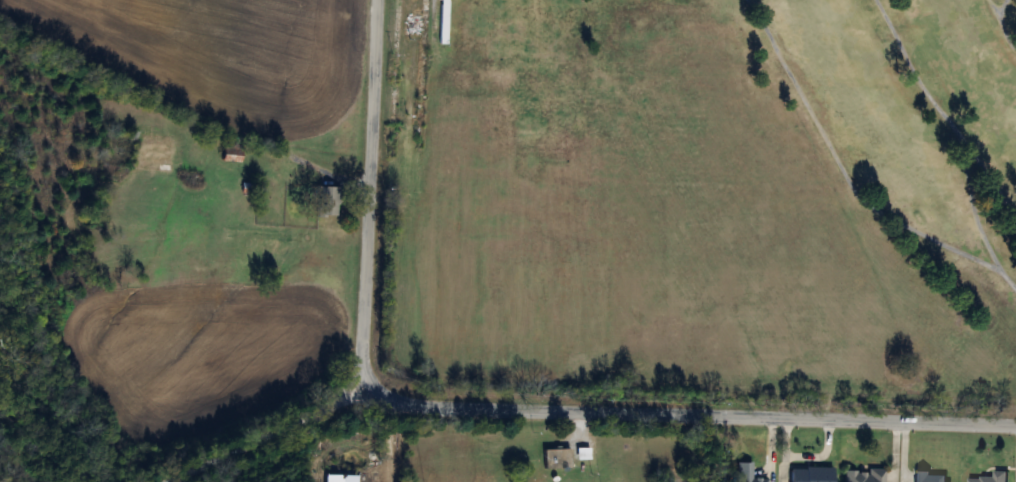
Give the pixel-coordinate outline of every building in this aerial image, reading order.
[(449,0),(443,0),(441,43),(448,43),(449,0)] [(239,161),(239,147),(224,147),(224,161),(239,161)] [(571,449),(544,449),(544,468),(571,468),(571,449)] [(752,478),(753,463),(737,463),(737,481),(768,481),(768,478),(752,478)] [(791,481),(833,481),(833,467),(791,467),(791,481)] [(845,470),(845,481),(885,481),(885,470),(845,470)] [(951,475),(932,475),(932,471),(916,471),(916,481),(951,481),(951,475)] [(1008,471),(994,471),(994,478),(970,478),(970,481),(1008,481),(1008,471)]
